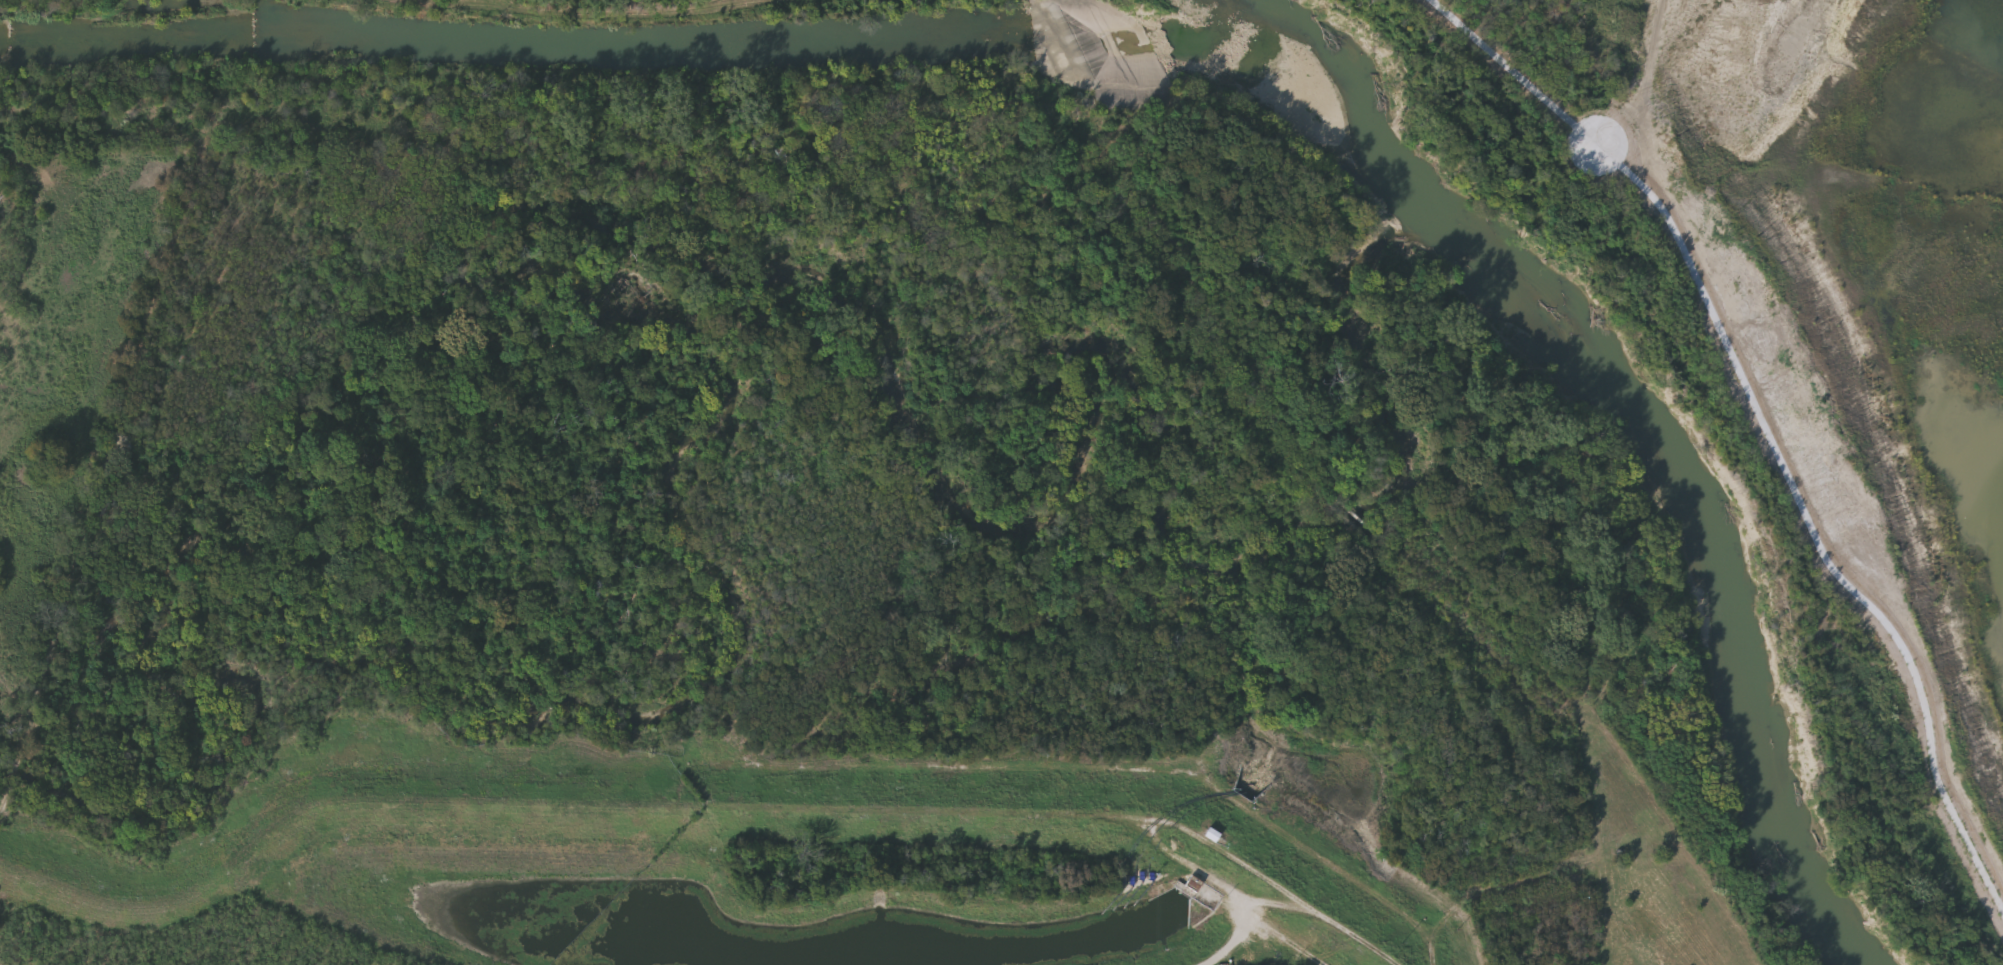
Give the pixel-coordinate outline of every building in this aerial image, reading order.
[(1214,844),(1219,836),(1208,830),(1204,838),(1214,844)] [(1202,885),(1192,877),(1185,886),(1196,894),(1202,885)]
